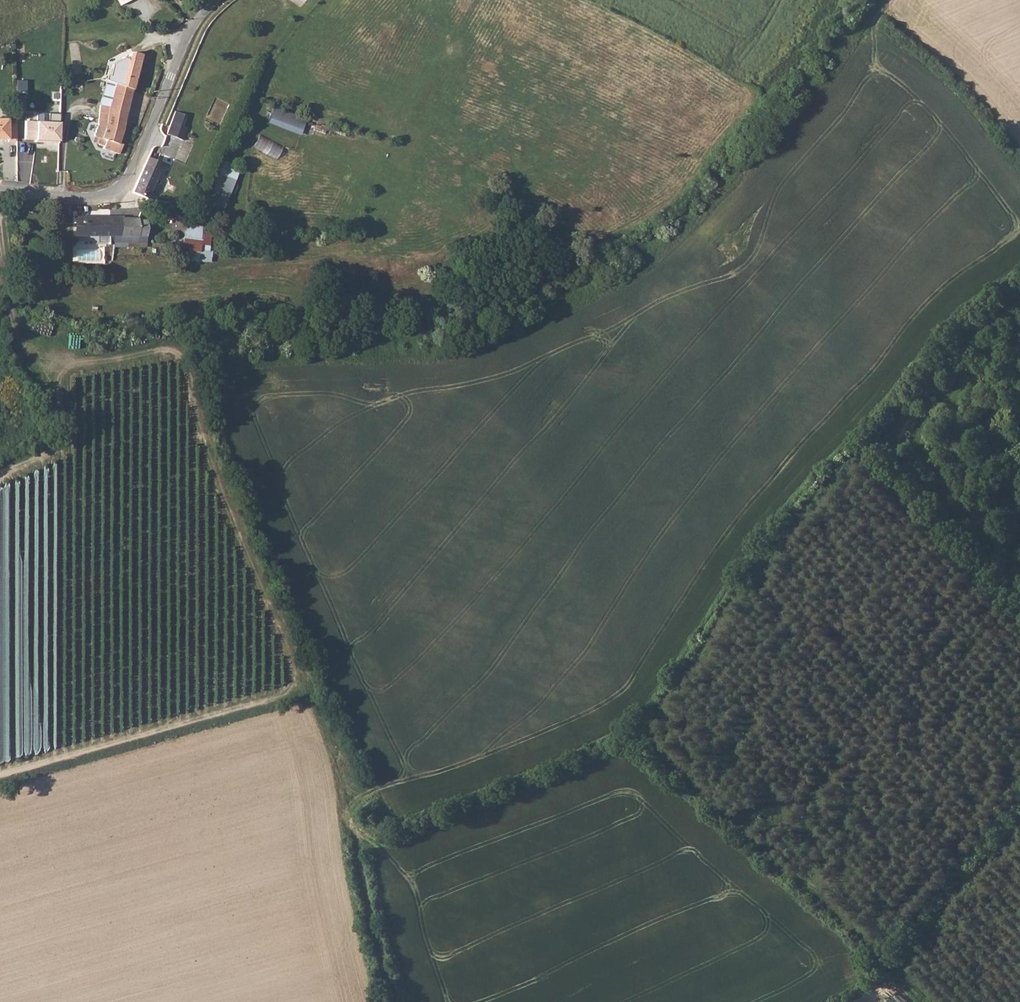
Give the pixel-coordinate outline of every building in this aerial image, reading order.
[(121,58),(114,84),(131,88),(140,54),(132,52),(128,55),(126,59),(121,58)] [(92,74),(80,78),(82,84),(94,80),(92,74)] [(114,84),(106,82),(95,120),(94,128),(92,137),(96,138),(95,143),(99,145),(119,151),(121,144),(117,143),(131,88),(114,84)] [(274,106),(268,123),(302,135),(308,118),(274,106)] [(175,110),(167,133),(184,140),(189,126),(184,125),(188,115),(175,110)] [(25,140),(60,142),(61,114),(35,113),(34,120),(26,120),(25,140)] [(17,140),(18,119),(0,118),(0,139),(17,140)] [(259,135),(254,148),(279,158),(284,145),(259,135)] [(147,157),(132,193),(146,199),(161,163),(147,157)] [(209,205),(227,210),(240,166),(222,161),(209,205)] [(185,261),(211,262),(213,231),(205,230),(205,218),(177,216),(175,248),(186,249),(185,261)] [(72,217),(72,224),(76,224),(76,236),(109,237),(109,218),(72,217)] [(120,219),(109,218),(109,237),(114,237),(114,249),(125,249),(125,244),(138,244),(147,244),(147,222),(139,222),(139,220),(121,220),(120,219)]
